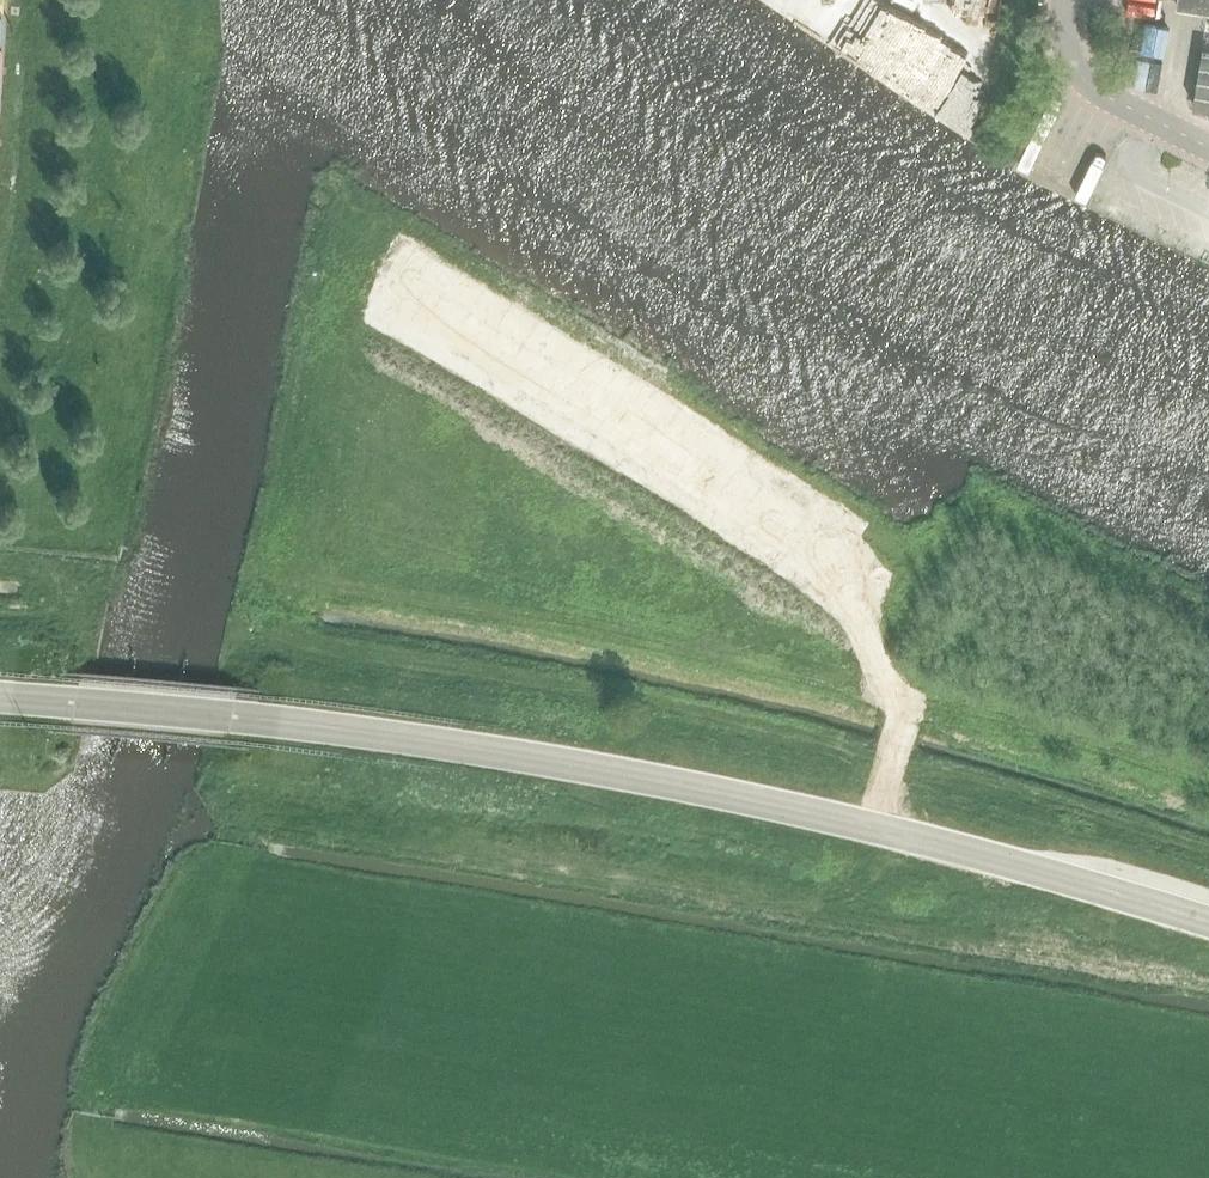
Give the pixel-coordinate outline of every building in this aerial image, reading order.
[(1178,2),(1176,2),(1176,4),(1208,9),(1208,0),(1178,0),(1178,2)] [(1198,42),(1197,42),(1197,68),(1203,68),(1203,54),(1208,54),(1208,28),(1198,28),(1198,42)]
